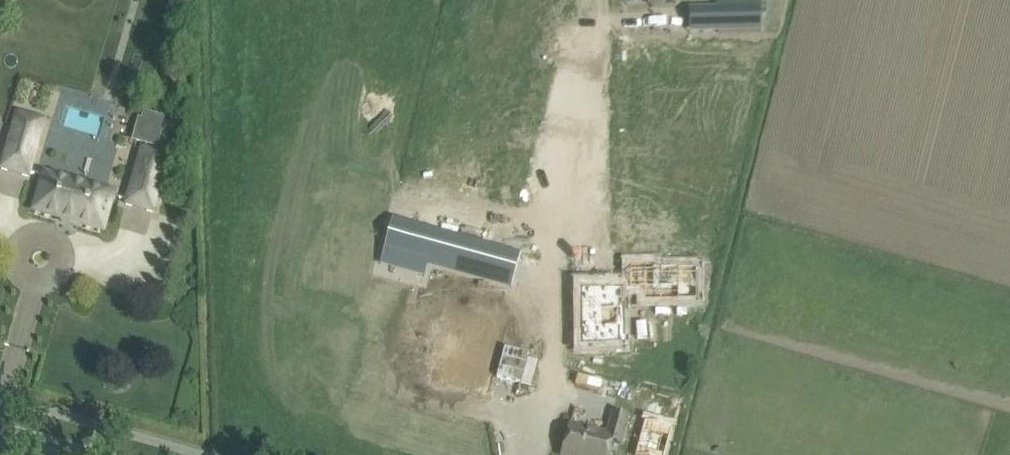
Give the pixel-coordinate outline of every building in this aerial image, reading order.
[(754,8),(710,9),(710,33),(754,32),(754,8)] [(131,141),(158,147),(164,116),(137,110),(131,141)] [(17,117),(2,168),(28,176),(37,145),(33,144),(39,123),(17,117)] [(169,156),(142,149),(126,204),(153,212),(169,156)] [(113,194),(45,174),(35,210),(102,229),(104,222),(114,225),(122,199),(112,196),(113,194)] [(399,266),(422,272),(425,262),(528,291),(526,295),(528,296),(538,261),(422,228),(417,245),(405,241),(397,270),(398,270),(399,266)] [(652,269),(652,289),(677,288),(677,300),(697,300),(697,268),(652,269)] [(623,343),(619,343),(618,300),(622,300),(622,288),(581,288),(582,345),(623,344),(623,343)] [(519,361),(531,320),(497,310),(493,324),(485,322),(486,320),(465,314),(457,343),(519,361)] [(629,439),(571,424),(563,454),(625,454),(629,439)]
